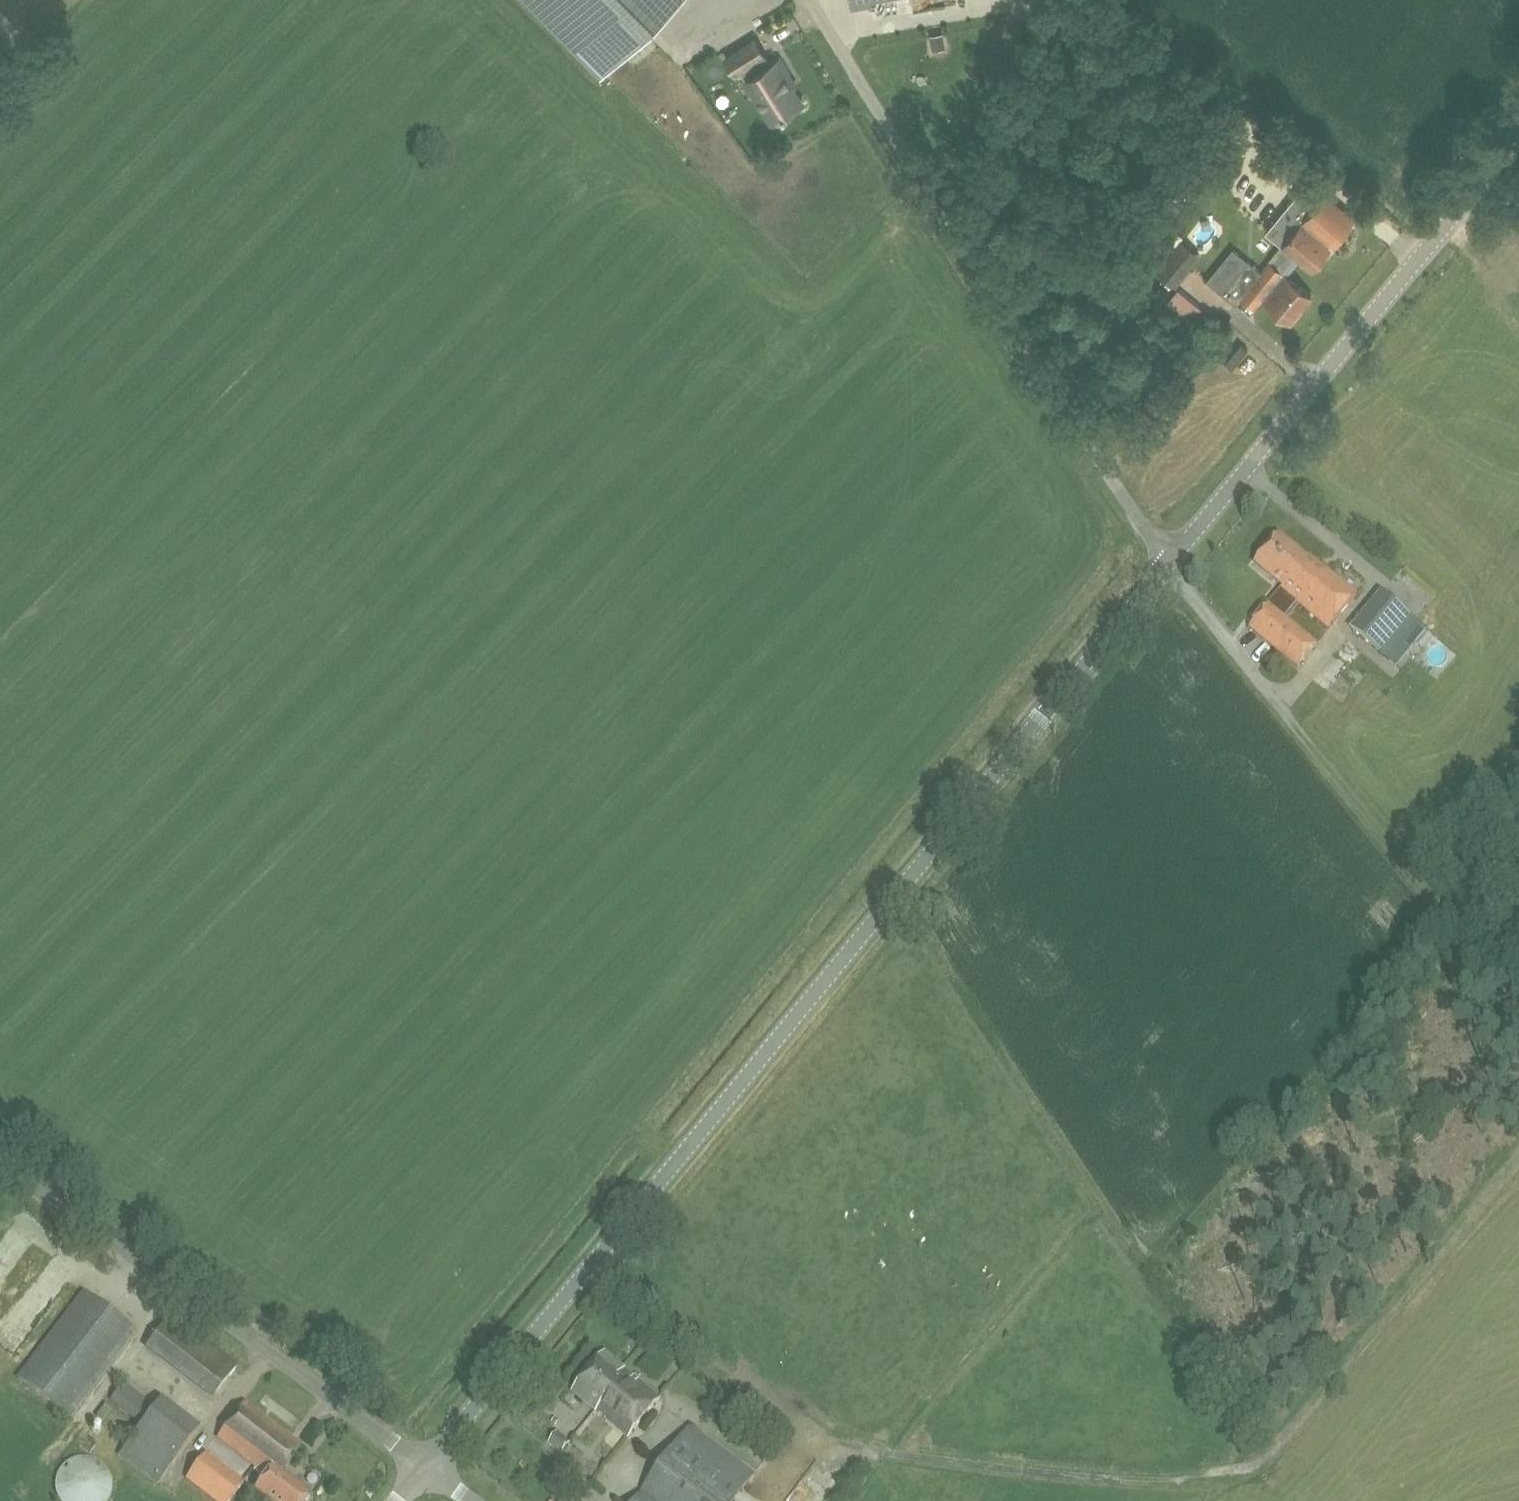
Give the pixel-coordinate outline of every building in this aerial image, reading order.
[(603,72),(675,0),(531,0),(603,72)] [(956,23),(933,32),(953,85),(977,76),(956,23)] [(778,58),(770,63),(765,53),(755,38),(726,56),(735,71),(735,72),(742,67),(765,105),(776,122),(801,106),(784,79),(784,78),(782,75),(787,72),(778,58)] [(735,72),(735,71),(728,75),(743,100),(765,105),(742,67),(735,72)] [(1309,180),(1266,233),(1313,271),(1356,219),(1309,180)] [(1251,208),(1264,218),(1272,208),(1259,198),(1251,208)] [(1176,288),(1203,254),(1182,237),(1155,271),(1176,288)] [(1260,298),(1290,323),(1312,297),(1271,263),(1262,273),(1233,250),(1207,281),(1236,305),(1242,298),(1253,308),(1260,298)] [(1089,409),(1094,406),(1088,397),(1083,401),(1089,409)] [(1357,597),(1309,556),(1307,559),(1280,537),(1257,564),(1285,587),(1282,590),(1330,630),(1357,597)] [(1297,667),(1316,644),(1269,604),(1249,627),(1297,667)] [(1350,629),(1395,666),(1426,629),(1397,604),(1384,619),(1369,607),(1350,629)] [(18,1378),(70,1418),(135,1332),(83,1293),(18,1378)] [(149,1346),(216,1396),(237,1368),(229,1361),(170,1317),(149,1346)] [(605,1353),(571,1393),(629,1440),(655,1409),(653,1408),(660,1400),(624,1370),(605,1353)] [(110,1402),(136,1422),(150,1404),(124,1384),(110,1402)] [(123,1454),(169,1482),(207,1420),(160,1392),(123,1454)] [(217,1439),(266,1477),(255,1492),(266,1500),(306,1500),(311,1494),(283,1473),(303,1448),(245,1403),(217,1439)] [(754,1475),(691,1429),(638,1500),(735,1500),(754,1475)] [(562,1452),(570,1443),(557,1432),(549,1442),(562,1452)] [(211,1500),(231,1500),(245,1483),(206,1453),(185,1480),(211,1500)] [(64,1466),(59,1473),(56,1481),(55,1490),(58,1499),(59,1500),(108,1500),(111,1493),(112,1484),(109,1475),(105,1468),(98,1462),(89,1459),(80,1459),(72,1461),(64,1466)] [(837,1487),(820,1468),(792,1494),(798,1500),(822,1500),(837,1487)]
